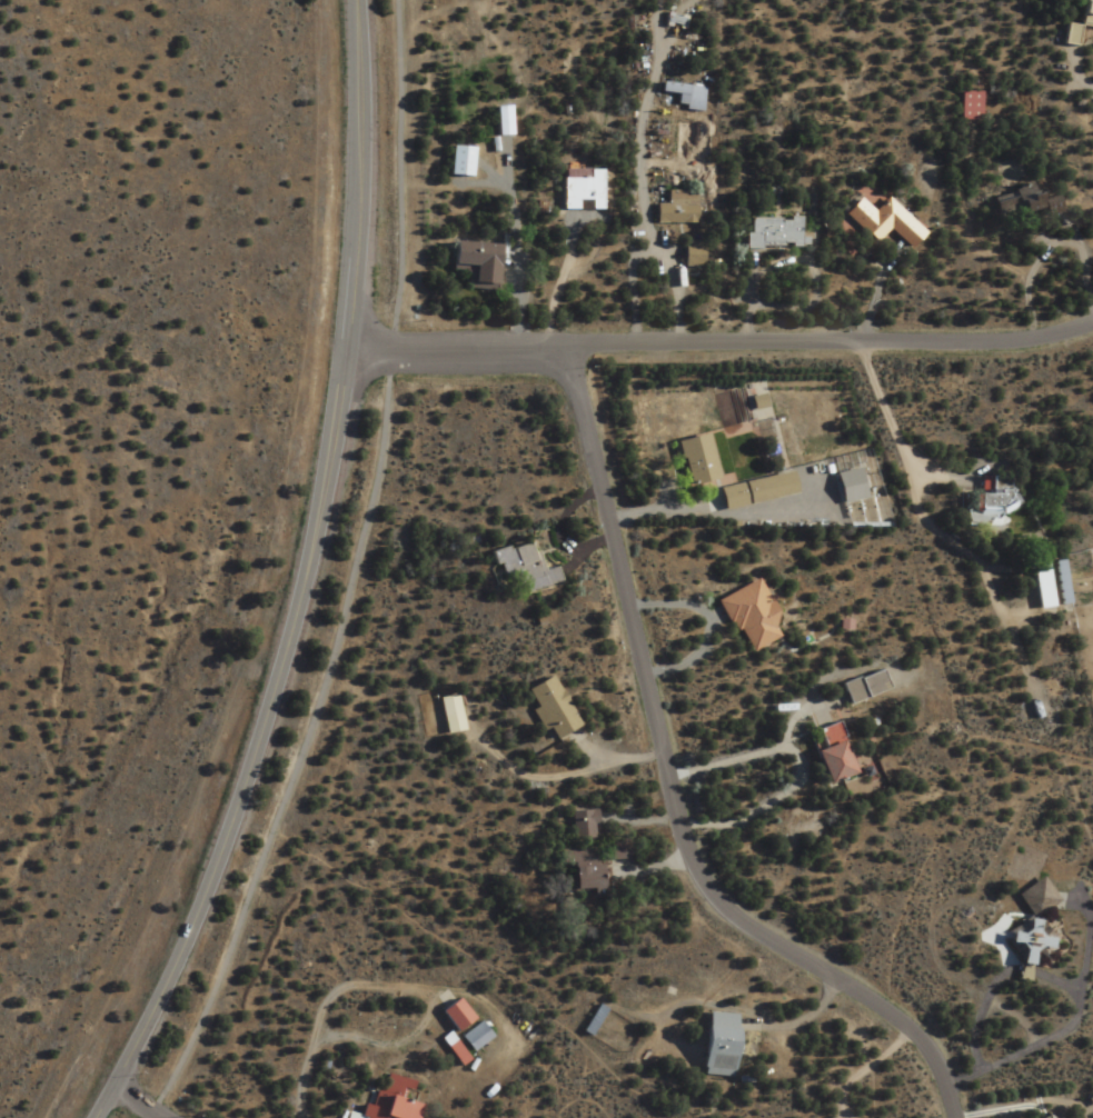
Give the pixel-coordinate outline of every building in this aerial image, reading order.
[(1060,25),(1058,46),(1073,46),(1074,29),(1092,30),(1092,0),(1075,0),(1073,26),(1060,25)] [(699,111),(701,87),(658,84),(658,94),(673,95),(672,110),(699,111)] [(955,93),(955,122),(975,122),(975,93),(955,93)] [(446,176),(469,176),(469,148),(446,148),(446,176)] [(559,179),(559,211),(597,211),(597,171),(571,171),(571,179),(559,179)] [(1051,197),(1032,201),(1028,187),(987,197),(994,226),(1054,212),(1051,197)] [(652,205),(652,224),(691,224),(691,192),(662,192),(662,205),(652,205)] [(882,199),(870,213),(854,199),(840,215),(871,244),(884,230),(905,249),(919,234),(882,199)] [(742,219),(743,248),(798,247),(797,218),(742,219)] [(446,243),(444,270),(464,271),(463,287),(492,289),(495,246),(446,243)] [(696,246),(680,246),(680,266),(696,266),(696,246)] [(713,480),(701,435),(673,442),(684,487),(713,480)] [(715,488),(720,510),(788,496),(783,474),(715,488)] [(1008,478),(979,477),(978,496),(963,495),(963,526),(1000,527),(1000,513),(1007,513),(1008,478)] [(491,553),(495,567),(502,565),(510,596),(565,583),(562,567),(546,571),(539,541),(491,553)] [(1059,606),(1068,604),(1060,562),(1051,564),(1059,606)] [(1036,611),(1053,608),(1044,564),(1027,567),(1036,611)] [(742,655),(778,637),(751,582),(715,599),(742,655)] [(883,688),(873,670),(837,689),(846,707),(883,688)] [(530,689),(554,741),(582,728),(558,676),(530,689)] [(448,734),(467,731),(461,694),(442,697),(448,734)] [(817,786),(843,778),(827,727),(813,732),(819,749),(807,753),(817,786)] [(577,811),(577,837),(600,837),(600,811),(577,811)] [(580,890),(612,890),(612,865),(601,865),(601,849),(580,849),(580,890)] [(445,1011),(462,1033),(480,1020),(462,997),(445,1011)] [(708,1075),(743,1078),(747,1028),(742,1028),(743,1015),(713,1012),(708,1075)] [(475,1052),(496,1037),(484,1021),(464,1036),(475,1052)] [(445,1039),(466,1065),(473,1060),(452,1034),(445,1039)] [(425,1104),(411,1100),(416,1080),(386,1073),(378,1106),(368,1104),(365,1115),(350,1112),(349,1117),(422,1117),(425,1104)]
